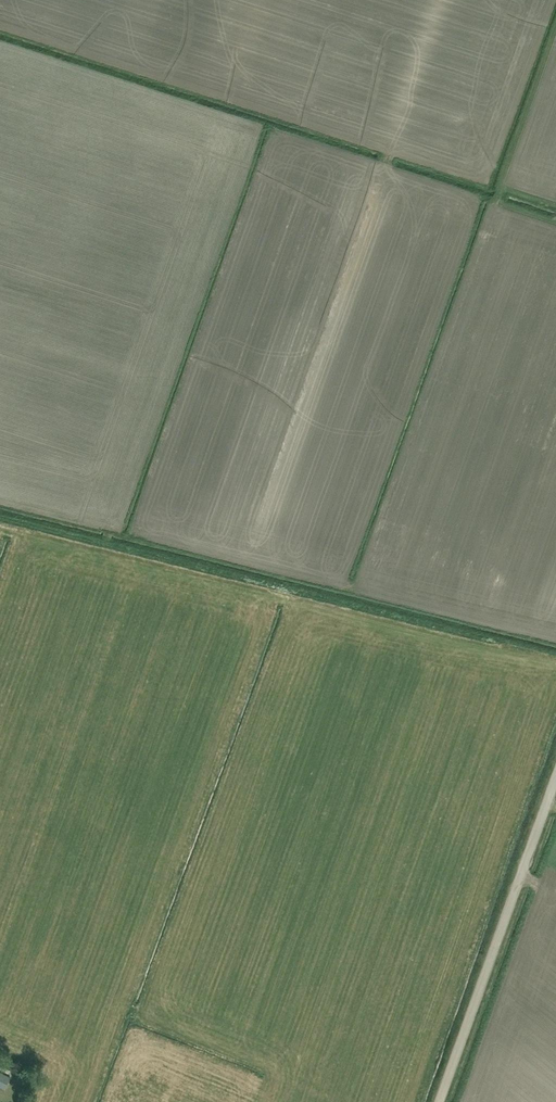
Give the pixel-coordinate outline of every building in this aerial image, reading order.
[(4,1089),(9,1077),(0,1072),(0,1087),(4,1089)]
